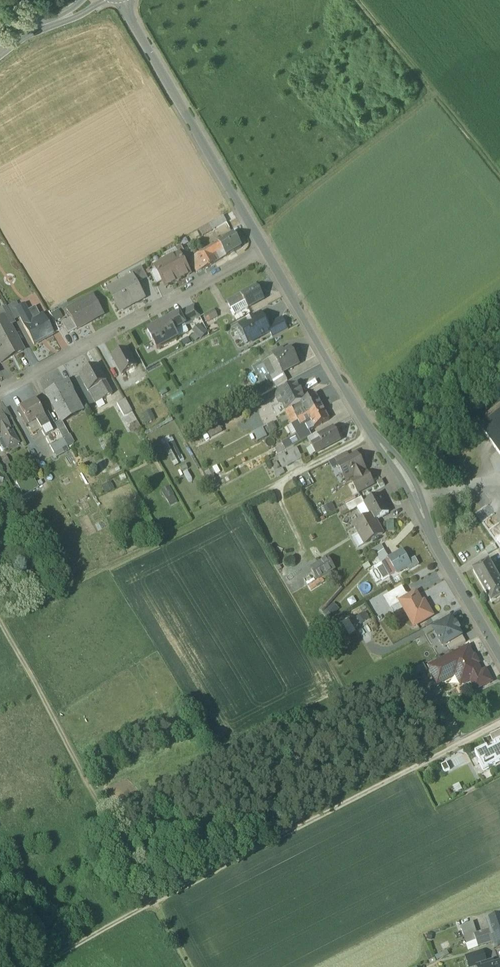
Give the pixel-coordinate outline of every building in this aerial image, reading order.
[(228,223),(224,216),(211,223),(215,230),(228,223)] [(220,243),(199,255),(207,268),(241,247),(234,234),(219,243),(220,243)] [(189,260),(182,247),(177,250),(179,255),(180,255),(188,269),(192,266),(189,260)] [(179,255),(167,262),(178,281),(191,274),(188,269),(180,255),(179,255)] [(199,255),(189,260),(192,266),(197,273),(207,268),(199,255)] [(167,262),(156,268),(156,270),(163,282),(166,287),(178,281),(167,262)] [(142,267),(131,273),(133,276),(137,284),(148,278),(142,267)] [(156,270),(150,273),(156,285),(163,282),(156,270)] [(133,276),(109,290),(120,311),(145,298),(137,284),(133,276)] [(257,286),(241,295),(241,296),(248,308),(264,299),(257,286)] [(94,295),(70,308),(75,316),(71,318),(77,329),(86,324),(85,323),(104,313),(94,295)] [(248,308),(241,296),(228,303),(234,315),(248,308)] [(16,303),(6,308),(14,321),(20,318),(16,310),(19,308),(16,303)] [(19,308),(16,310),(20,318),(24,326),(33,321),(27,312),(28,311),(25,305),(19,308)] [(194,306),(181,313),(187,324),(200,317),(194,306)] [(28,311),(27,312),(33,321),(41,317),(36,307),(28,311)] [(0,311),(0,315),(2,319),(5,317),(10,325),(15,322),(14,321),(6,308),(0,311)] [(217,308),(204,315),(207,321),(211,320),(220,315),(217,308)] [(179,314),(169,320),(174,330),(184,325),(185,325),(179,314)] [(261,314),(240,326),(249,343),(270,332),(271,332),(269,328),(261,314)] [(24,326),(34,345),(54,334),(43,316),(41,317),(33,321),(24,326)] [(0,320),(0,333),(2,337),(13,331),(10,325),(5,317),(2,319),(0,320)] [(282,318),(272,324),(273,326),(269,328),(271,332),(270,332),(272,337),(288,329),(282,318)] [(68,319),(62,322),(69,334),(75,330),(68,319)] [(169,320),(147,332),(157,349),(178,337),(174,330),(169,320)] [(184,325),(174,330),(178,337),(188,332),(184,325)] [(206,332),(200,326),(194,332),(201,338),(206,332)] [(2,337),(0,333),(0,354),(4,361),(23,351),(13,331),(2,337)] [(290,348),(283,351),(282,349),(272,354),(273,357),(281,371),(282,373),(283,373),(299,364),(290,348)] [(136,366),(127,350),(113,358),(122,374),(136,366)] [(281,371),(273,357),(262,363),(270,377),(281,371)] [(99,369),(92,373),(91,370),(81,376),(89,391),(98,386),(105,382),(106,382),(99,369)] [(281,371),(270,377),(275,387),(287,381),(283,373),(282,373),(281,371)] [(105,382),(98,386),(105,398),(112,394),(105,382)] [(67,383),(46,394),(59,419),(81,408),(67,383)] [(297,385),(288,389),(285,389),(277,392),(276,397),(279,403),(283,404),(286,410),(291,407),(301,402),(305,400),(303,397),(297,385)] [(98,386),(89,391),(96,403),(105,398),(98,386)] [(305,400),(301,402),(305,410),(296,415),(295,415),(298,420),(322,407),(315,395),(311,397),(305,400)] [(132,411),(125,399),(117,403),(124,415),(132,411)] [(49,425),(35,400),(20,409),(23,415),(20,416),(26,427),(36,421),(41,430),(49,426),(49,425)] [(301,402),(291,407),(296,415),(305,410),(301,402)] [(286,410),(285,411),(292,423),(298,420),(295,415),(296,415),(291,407),(286,410)] [(322,407),(298,420),(301,426),(301,425),(310,420),(314,427),(329,419),(322,407)] [(12,420),(7,409),(2,412),(8,423),(12,420)] [(0,412),(0,437),(2,436),(9,449),(19,443),(12,431),(8,423),(2,412),(2,411),(0,412)] [(479,428),(499,455),(499,411),(479,428)] [(298,420),(292,423),(299,436),(305,433),(301,425),(301,426),(298,420)] [(69,436),(61,422),(55,425),(62,438),(63,439),(69,436)] [(275,422),(264,425),(267,432),(277,428),(275,422)] [(53,423),(49,425),(49,426),(41,430),(45,437),(58,430),(55,425),(53,423)] [(333,428),(318,436),(320,441),(311,446),(315,453),(324,448),(324,449),(340,440),(333,428)] [(58,430),(45,437),(49,445),(62,438),(58,430)] [(262,431),(254,435),(258,441),(266,437),(262,431)] [(312,436),(309,431),(299,436),(298,434),(281,443),(285,450),(312,436)] [(183,460),(169,435),(160,440),(174,465),(183,460)] [(69,436),(63,439),(67,447),(73,444),(69,436)] [(296,448),(277,458),(283,468),(302,458),(296,448)] [(345,453),(334,459),(337,465),(348,459),(345,453)] [(348,459),(337,465),(345,479),(354,474),(356,479),(352,481),(357,491),(372,484),(366,474),(364,475),(362,470),(364,469),(356,455),(348,459)] [(0,460),(0,465),(2,468),(11,464),(8,457),(0,460)] [(210,470),(204,473),(213,489),(219,486),(210,470)] [(32,478),(19,484),(23,493),(36,487),(32,478)] [(112,488),(110,483),(103,486),(105,491),(112,488)] [(177,502),(170,487),(163,490),(171,506),(177,502)] [(364,504),(356,508),(356,509),(363,521),(354,526),(359,534),(352,538),(358,548),(382,535),(375,521),(389,513),(379,496),(364,504)] [(361,498),(345,506),(349,513),(356,509),(356,508),(364,504),(361,498)] [(384,550),(376,555),(376,556),(380,562),(377,563),(379,565),(381,564),(388,560),(389,559),(384,550)] [(389,559),(388,560),(396,573),(407,567),(410,565),(409,562),(402,551),(389,559)] [(334,570),(327,559),(311,569),(318,580),(334,570)] [(415,559),(409,562),(410,565),(407,567),(409,570),(418,565),(415,559)] [(388,560),(381,564),(382,566),(388,578),(396,573),(388,560)] [(489,562),(473,571),(491,603),(499,598),(499,582),(489,562)] [(382,566),(377,569),(384,581),(388,578),(382,566)] [(322,578),(308,587),(310,591),(324,582),(322,578)] [(402,588),(384,599),(390,609),(400,603),(398,599),(404,596),(405,595),(402,588)] [(422,604),(416,593),(406,599),(404,596),(398,599),(400,603),(409,618),(412,616),(417,625),(432,616),(424,602),(422,604)] [(339,609),(333,603),(323,613),(329,619),(339,609)] [(368,619),(365,613),(356,618),(357,619),(360,624),(368,619)] [(439,620),(442,625),(451,620),(452,619),(449,614),(439,620)] [(357,619),(350,624),(353,629),(360,624),(357,619)] [(447,645),(461,637),(457,631),(459,630),(456,625),(455,626),(451,620),(442,625),(433,630),(443,647),(447,645)] [(462,637),(447,645),(450,650),(466,643),(462,637)] [(468,648),(430,668),(436,679),(447,673),(449,678),(456,674),(457,677),(457,679),(458,681),(459,683),(461,684),(463,684),(465,684),(467,682),(468,680),(470,679),(481,674),(480,670),(478,667),(477,666),(476,664),(475,665),(472,658),(473,658),(472,656),(472,654),(471,651),(469,650),(468,648)] [(481,674),(470,679),(475,690),(491,682),(486,671),(481,674)] [(495,745),(499,742),(499,731),(490,736),(494,744),(495,745)] [(495,745),(494,744),(475,754),(481,765),(484,763),(488,770),(499,764),(499,742),(495,745)] [(445,774),(450,771),(446,764),(441,767),(445,774)] [(487,923),(490,931),(492,936),(499,934),(499,918),(487,923)] [(472,923),(461,927),(467,945),(476,942),(474,936),(477,935),(472,923)] [(477,935),(474,936),(476,942),(492,936),(490,931),(477,935)] [(492,936),(494,942),(496,950),(499,949),(499,934),(492,936)] [(492,936),(476,942),(478,947),(494,942),(492,936)] [(467,958),(470,966),(473,966),(476,966),(486,963),(482,953),(467,958)]
